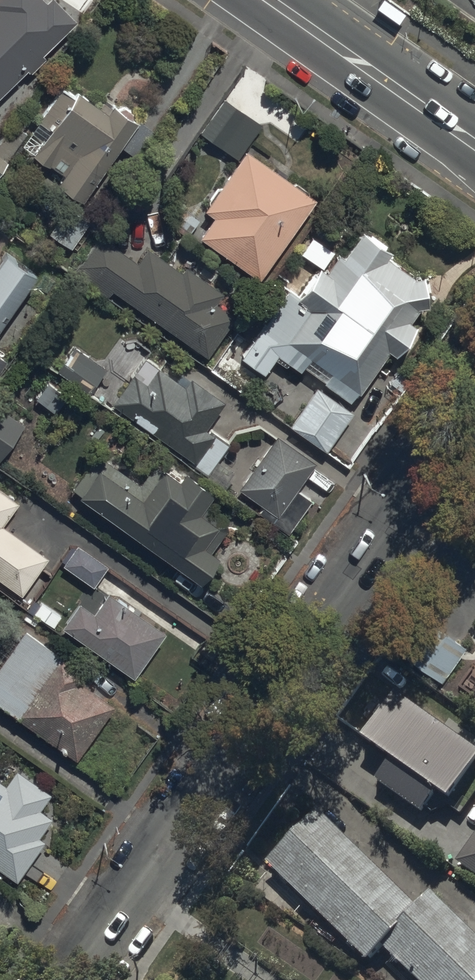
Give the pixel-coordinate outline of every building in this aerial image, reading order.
[(27,65),(31,69),(46,53),(44,51),(78,15),(62,0),(0,0),(0,93),(27,65)] [(101,103),(77,86),(75,89),(64,81),(39,115),(51,124),(33,149),(64,171),(59,178),(84,195),(122,143),(143,158),(161,133),(113,98),(110,102),(104,98),(101,103)] [(262,121),(226,96),(202,131),(238,156),(262,121)] [(316,192),(247,144),(206,203),(215,209),(200,230),(261,272),(316,192)] [(67,206),(51,230),(73,245),(89,221),(67,206)] [(241,353),(266,370),(281,348),(353,398),(391,343),(396,347),(417,317),(412,313),(421,300),(430,299),(424,268),(416,270),(388,250),(392,244),(363,224),(345,250),(340,246),(329,263),(322,258),(300,289),(290,282),(241,353)] [(138,259),(101,233),(75,270),(109,293),(113,287),(208,352),(236,312),(216,298),(223,289),(186,263),(182,269),(148,245),(138,259)] [(38,268),(7,246),(0,256),(0,319),(38,268)] [(107,366),(75,343),(58,368),(90,390),(107,366)] [(184,381),(146,354),(114,399),(194,456),(193,458),(209,469),(229,441),(226,438),(229,434),(215,425),(214,428),(207,423),(225,397),(191,372),(184,381)] [(353,409),(318,384),(291,421),(327,446),(353,409)] [(27,419),(0,399),(0,457),(27,419)] [(320,458),(277,429),(239,485),(268,505),(263,512),(294,533),(319,498),(301,485),(320,458)] [(157,459),(142,480),(97,451),(79,478),(86,482),(80,491),(204,576),(221,550),(213,545),(219,536),(214,533),(226,515),(206,501),(217,484),(189,465),(181,476),(157,459)] [(22,591),(49,553),(4,521),(20,498),(0,484),(0,575),(22,591)] [(109,563),(77,541),(63,561),(95,583),(109,563)] [(165,627),(108,588),(95,608),(80,597),(63,622),(135,671),(165,627)] [(77,754),(116,700),(82,676),(87,669),(25,625),(0,660),(0,698),(77,754)] [(412,631),(400,648),(423,663),(443,678),(459,654),(438,638),(434,644),(412,631)] [(18,875),(45,836),(40,832),(54,813),(41,805),(52,790),(17,766),(7,781),(0,776),(0,863),(18,875)] [(320,809),(268,861),(369,960),(386,943),(423,979),(474,979),(474,931),(432,891),(418,906),(320,809)] [(458,861),(474,872),(474,836),(458,861)]
